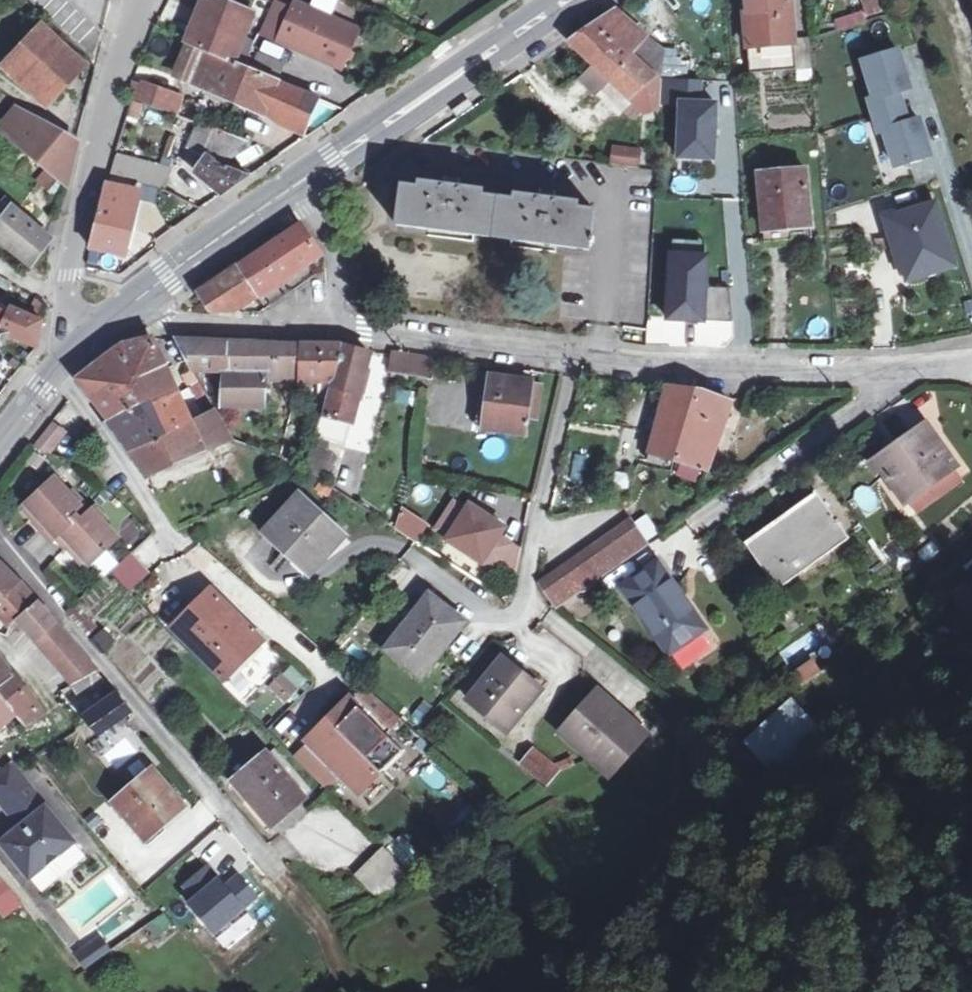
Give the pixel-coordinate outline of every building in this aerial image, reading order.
[(188,41),(230,59),(247,14),(217,0),(205,0),(188,41)] [(749,73),(812,69),(809,38),(793,40),(789,0),(744,0),(749,73)] [(867,17),(898,7),(895,0),(861,0),(867,17)] [(273,2),(258,33),(342,69),(359,30),(308,8),(305,16),(273,2)] [(629,56),(644,37),(615,13),(573,42),(595,63),(598,66),(629,56)] [(81,62),(44,25),(7,67),(44,100),(81,62)] [(660,50),(644,37),(629,56),(653,78),(660,77),(660,50)] [(230,59),(188,41),(175,74),(237,101),(251,68),(243,65),(230,59)] [(674,50),(660,50),(660,77),(673,77),(685,78),(686,68),(679,68),(680,60),(673,59),(674,50)] [(900,52),(864,63),(897,173),(936,161),(924,123),(910,127),(902,98),(913,95),(900,52)] [(629,56),(598,66),(595,63),(581,78),(596,92),(610,78),(630,98),(631,97),(645,111),(658,107),(658,106),(660,77),(653,78),(629,56)] [(319,97),(251,68),(237,101),(265,112),(279,124),(301,131),(319,97)] [(673,77),(660,77),(658,106),(670,107),(673,77)] [(165,108),(170,93),(145,83),(140,99),(165,108)] [(182,97),(170,93),(165,108),(177,112),(182,97)] [(459,121),(477,107),(472,100),(454,114),(459,121)] [(720,107),(684,106),(682,161),(719,162),(720,107)] [(76,147),(21,113),(4,133),(49,170),(57,177),(65,183),(66,185),(76,147)] [(199,123),(189,149),(207,159),(196,174),(221,194),(249,176),(217,162),(252,142),(225,132),(199,123)] [(610,163),(635,166),(638,149),(612,146),(610,163)] [(118,155),(112,179),(135,185),(161,191),(167,168),(118,155)] [(758,173),(763,230),(791,228),(811,226),(805,169),(758,173)] [(57,177),(49,170),(41,180),(50,188),(57,177)] [(57,194),(65,183),(57,177),(50,188),(57,194)] [(135,185),(112,179),(109,188),(106,187),(97,226),(92,249),(124,257),(139,194),(134,193),(135,185)] [(459,187),(458,183),(446,181),(444,186),(436,184),(435,190),(401,185),(397,225),(590,250),(591,242),(594,243),(594,237),(592,236),(594,210),(561,206),(561,201),(552,199),(553,195),(538,192),(537,198),(529,196),(528,202),(467,194),(468,189),(459,187)] [(49,238),(4,201),(0,206),(0,238),(31,263),(49,238)] [(892,218),(903,255),(900,256),(907,280),(955,266),(936,204),(892,218)] [(299,226),(238,267),(257,295),(261,293),(263,296),(274,288),(273,285),(318,254),(299,226)] [(791,228),(763,230),(764,242),(792,239),(791,228)] [(706,247),(677,245),(676,257),(672,257),(669,326),(710,328),(712,260),(705,260),(706,247)] [(257,295),(238,267),(187,303),(192,309),(235,310),(257,295)] [(12,308),(9,314),(1,330),(9,333),(38,344),(43,320),(12,308)] [(1,330),(9,314),(0,309),(0,332),(1,330)] [(1,330),(0,332),(0,344),(3,345),(9,333),(1,330)] [(151,340),(121,346),(138,379),(166,369),(151,340)] [(259,373),(259,343),(176,340),(188,361),(195,373),(226,373),(223,408),(265,409),(267,383),(273,383),(273,373),(259,373)] [(301,345),(259,343),(259,373),(273,373),(273,383),(299,382),(301,345)] [(343,346),(301,345),(299,382),(326,382),(326,390),(330,390),(343,346)] [(80,379),(92,394),(138,379),(121,346),(80,379)] [(343,346),(330,390),(323,416),(318,415),(312,437),(331,442),(346,446),(370,353),(343,346)] [(408,375),(411,354),(393,351),(390,371),(408,375)] [(432,357),(411,354),(408,375),(429,378),(432,357)] [(166,369),(138,379),(150,404),(155,401),(177,393),(166,369)] [(492,376),(489,400),(485,428),(524,434),(527,415),(538,415),(542,385),(531,383),(531,381),(492,376)] [(138,379),(92,394),(109,419),(150,404),(138,379)] [(190,387),(209,415),(216,412),(199,382),(190,387)] [(668,387),(647,462),(661,466),(662,459),(673,459),(706,468),(729,403),(701,394),(701,392),(668,387)] [(177,393),(155,401),(162,417),(170,434),(193,424),(177,393)] [(485,428),(489,400),(479,399),(475,427),(485,428)] [(150,404),(109,419),(121,435),(162,417),(155,401),(150,404)] [(170,434),(131,450),(149,477),(230,438),(216,412),(209,415),(193,424),(170,434)] [(162,417),(121,435),(131,450),(170,434),(162,417)] [(53,421),(34,447),(44,451),(62,429),(53,421)] [(928,428),(910,440),(921,456),(889,477),(905,501),(955,468),(928,428)] [(877,461),(889,477),(921,456),(910,440),(877,461)] [(56,534),(73,518),(70,514),(84,502),(73,489),(69,493),(54,476),(21,505),(31,516),(41,516),(47,523),(41,528),(39,530),(49,540),(56,534)] [(852,495),(867,516),(881,507),(867,485),(852,495)] [(773,562),(763,569),(778,590),(848,540),(817,496),(790,514),(797,524),(763,549),(773,562)] [(299,497),(267,532),(310,571),(341,536),(299,497)] [(67,546),(71,543),(76,538),(83,545),(80,554),(89,564),(121,536),(106,519),(109,515),(99,504),(82,518),(78,514),(73,518),(56,534),(67,546)] [(449,538),(466,512),(453,504),(436,530),(449,538)] [(449,538),(447,540),(495,570),(500,562),(515,572),(520,550),(498,536),(499,534),(492,530),(496,523),(469,506),(466,512),(449,538)] [(404,510),(393,530),(419,545),(430,524),(404,510)] [(746,545),(763,569),(773,562),(763,549),(797,524),(790,514),(746,545)] [(31,516),(41,528),(47,523),(41,516),(31,516)] [(541,582),(553,600),(558,607),(648,543),(630,518),(541,582)] [(492,530),(499,534),(503,528),(496,523),(492,530)] [(76,538),(71,543),(80,554),(83,545),(76,538)] [(897,544),(885,553),(897,569),(909,560),(897,544)] [(129,554),(109,571),(119,582),(138,565),(129,554)] [(8,594),(10,595),(23,581),(0,560),(0,602),(8,594)] [(658,562),(622,587),(669,653),(702,630),(673,590),(676,587),(658,562)] [(138,565),(119,582),(129,592),(148,575),(138,565)] [(0,602),(0,616),(12,629),(18,620),(38,602),(23,581),(10,595),(8,594),(0,602)] [(971,603),(971,594),(963,583),(950,594),(963,611),(971,603)] [(210,589),(172,628),(226,679),(264,642),(210,589)] [(429,597),(387,649),(420,676),(464,622),(429,597)] [(40,600),(38,602),(18,620),(38,642),(58,622),(40,600)] [(963,611),(971,622),(971,603),(963,611)] [(77,627),(86,619),(73,604),(63,612),(77,627)] [(93,628),(86,619),(77,627),(84,635),(93,628)] [(75,683),(97,671),(58,622),(38,642),(75,683)] [(104,629),(90,641),(100,652),(114,641),(104,629)] [(787,669),(801,690),(826,673),(812,652),(787,669)] [(507,654),(469,699),(507,731),(542,691),(525,677),(529,672),(507,654)] [(13,677),(0,659),(0,688),(13,677)] [(97,671),(75,683),(73,685),(81,697),(105,681),(97,671)] [(279,673),(266,686),(280,698),(292,686),(279,673)] [(13,677),(0,688),(0,697),(16,716),(33,703),(23,690),(13,677)] [(29,687),(23,690),(33,703),(38,699),(29,687)] [(308,742),(294,758),(326,790),(340,775),(359,793),(402,751),(386,735),(400,719),(363,687),(351,701),(348,698),(306,740),(308,742)] [(99,736),(131,714),(132,712),(117,694),(84,717),(87,722),(99,736)] [(599,694),(563,734),(607,773),(644,732),(599,694)] [(0,697),(0,728),(16,716),(0,697)] [(747,743),(774,773),(819,731),(791,702),(747,743)] [(33,703),(16,716),(27,727),(44,716),(33,703)] [(0,744),(0,765),(11,761),(1,743),(0,744)] [(267,755),(265,753),(232,782),(271,828),(305,798),(304,797),(311,790),(275,748),(267,755)] [(558,771),(551,765),(534,751),(523,764),(548,784),(558,771)] [(572,757),(551,765),(558,771),(575,766),(572,757)] [(0,770),(0,796),(22,777),(10,762),(0,770)] [(152,769),(114,802),(147,839),(185,807),(152,769)] [(22,777),(0,796),(0,800),(21,825),(2,841),(29,875),(73,839),(22,777)] [(454,829),(473,814),(465,802),(445,818),(454,829)] [(398,836),(385,848),(413,876),(426,863),(398,836)] [(416,879),(413,876),(385,848),(383,847),(354,874),(377,898),(416,879)] [(0,879),(0,914),(1,915),(18,900),(0,879)] [(210,938),(200,927),(192,936),(202,946),(210,938)] [(76,955),(85,968),(111,950),(101,937),(76,955)]
